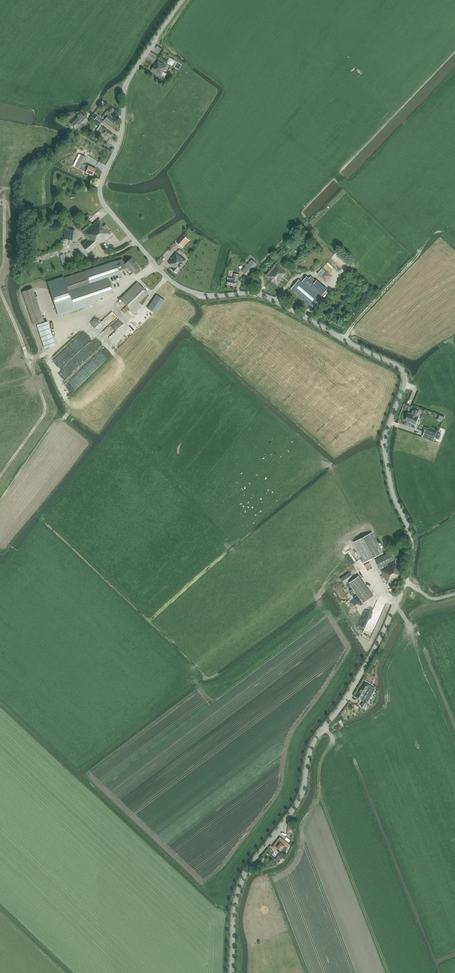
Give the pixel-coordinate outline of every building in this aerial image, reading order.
[(151,70),(160,76),(167,66),(158,61),(156,63),(154,66),(151,70)] [(78,117),(71,124),(76,129),(77,128),(79,130),(84,125),(83,124),(88,120),(81,112),(77,116),(78,117)] [(105,114),(102,117),(104,119),(104,120),(111,126),(114,121),(108,115),(107,116),(105,114)] [(94,119),(100,125),(104,121),(97,116),(94,119)] [(113,134),(101,126),(98,130),(110,138),(113,134)] [(78,154),(73,165),(75,166),(80,169),(81,166),(83,167),(87,169),(85,172),(93,175),(96,169),(88,165),(88,166),(84,164),(83,164),(86,157),(80,155),(78,154)] [(35,213),(29,215),(30,221),(37,220),(35,213)] [(99,219),(92,225),(83,232),(86,236),(85,237),(87,240),(85,242),(81,245),(88,253),(101,242),(111,234),(99,219)] [(75,230),(65,229),(63,239),(73,240),(75,230)] [(177,242),(181,246),(188,239),(184,235),(177,242)] [(282,249),(277,256),(280,259),(286,252),(282,249)] [(186,260),(176,253),(168,263),(171,265),(170,265),(173,268),(172,270),(177,273),(180,269),(186,260)] [(124,264),(127,267),(132,273),(139,268),(134,262),(135,262),(132,258),(125,263),(124,264)] [(125,269),(127,267),(124,264),(125,263),(122,259),(116,261),(116,260),(85,270),(91,286),(109,280),(121,276),(119,271),(125,269)] [(247,276),(257,264),(251,259),(242,271),(247,276)] [(266,276),(276,285),(290,269),(279,260),(266,276)] [(69,293),(91,286),(85,270),(64,277),(69,293)] [(236,286),(239,274),(234,273),(233,278),(228,277),(226,284),(236,286)] [(299,279),(291,289),(312,307),(324,294),(308,280),(309,278),(307,276),(302,282),(299,279)] [(64,277),(48,283),(58,315),(74,309),(69,293),(64,277)] [(91,286),(69,293),(74,309),(77,309),(91,304),(97,302),(96,298),(113,292),(109,280),(91,286)] [(131,310),(148,293),(137,282),(120,299),(131,310)] [(33,324),(43,320),(33,287),(23,291),(33,324)] [(147,307),(156,314),(165,301),(156,294),(147,307)] [(39,336),(49,334),(48,329),(54,328),(53,326),(56,325),(55,323),(37,328),(39,336)] [(408,414),(407,414),(406,417),(406,418),(406,420),(416,424),(419,416),(418,416),(420,410),(414,408),(411,413),(409,412),(408,414)] [(437,433),(425,429),(422,437),(434,441),(437,433)] [(379,545),(373,532),(354,542),(365,562),(374,557),(379,568),(394,560),(390,552),(385,555),(380,545),(379,545)] [(387,563),(379,568),(387,583),(391,581),(391,582),(403,576),(395,561),(388,565),(387,563)] [(359,575),(349,583),(364,603),(374,596),(359,575)] [(375,611),(374,616),(371,615),(369,622),(375,624),(379,612),(375,611)] [(365,682),(356,697),(360,700),(361,699),(364,701),(365,699),(366,697),(368,693),(370,694),(374,687),(365,682)] [(282,849),(285,851),(290,844),(280,837),(272,847),(275,849),(277,847),(281,850),(282,849)]
